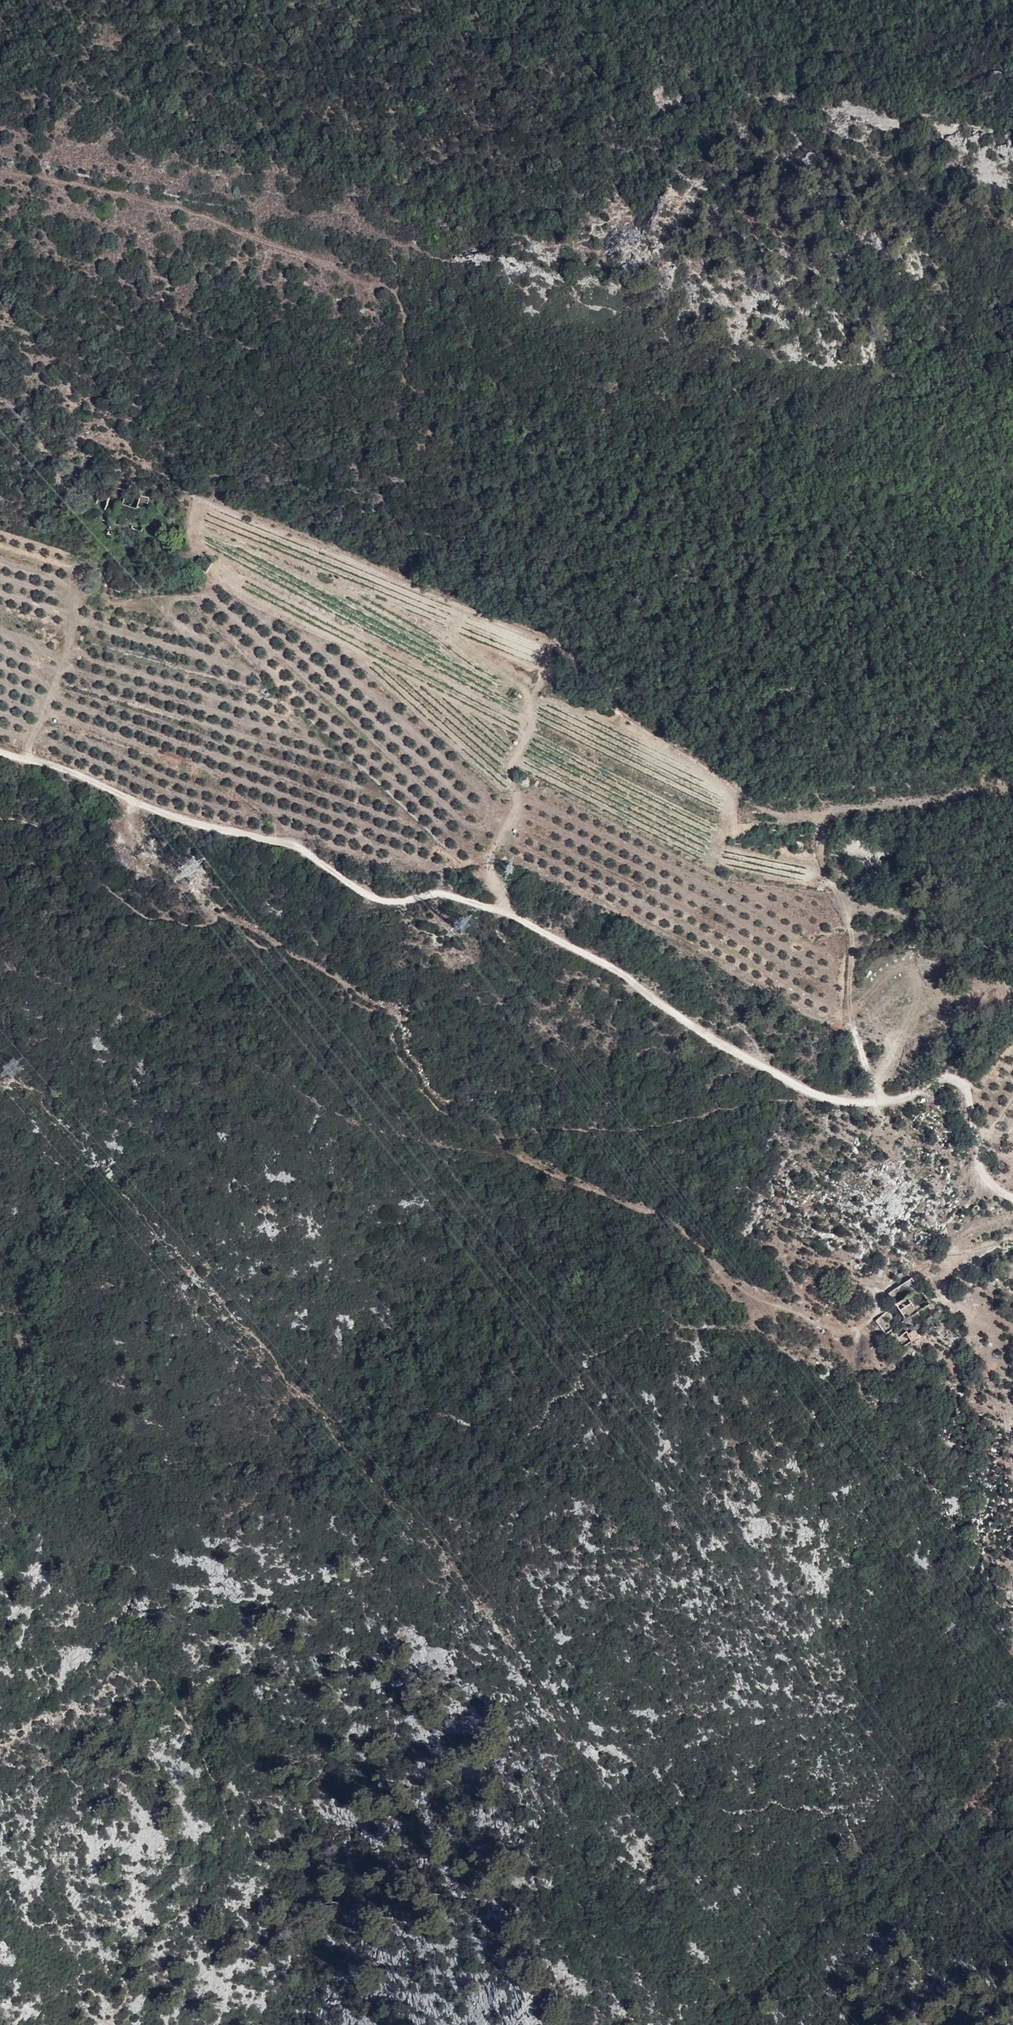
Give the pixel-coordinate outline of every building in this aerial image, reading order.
[(914,1280),(889,1293),(906,1321),(930,1306),(914,1280)] [(896,1307),(876,1321),(886,1335),(906,1321),(896,1307)] [(908,1333),(910,1342),(919,1339),(916,1330),(908,1333)]
